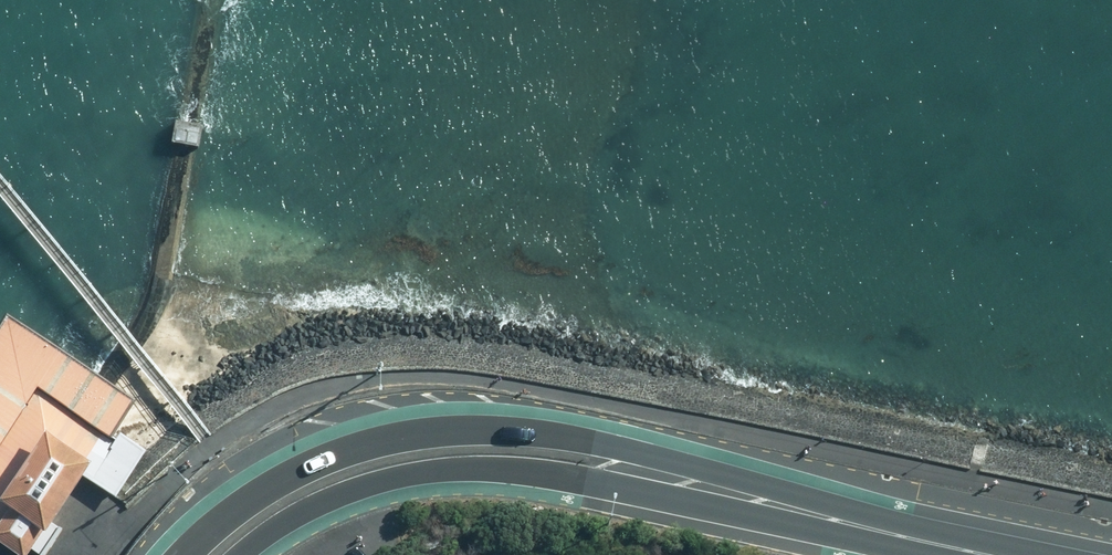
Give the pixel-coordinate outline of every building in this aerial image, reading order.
[(175,122),(170,144),(200,151),(205,129),(175,122)] [(0,332),(0,548),(11,554),(35,554),(85,479),(116,500),(147,455),(123,439),(119,445),(114,442),(138,405),(106,385),(8,320),(0,332)]
